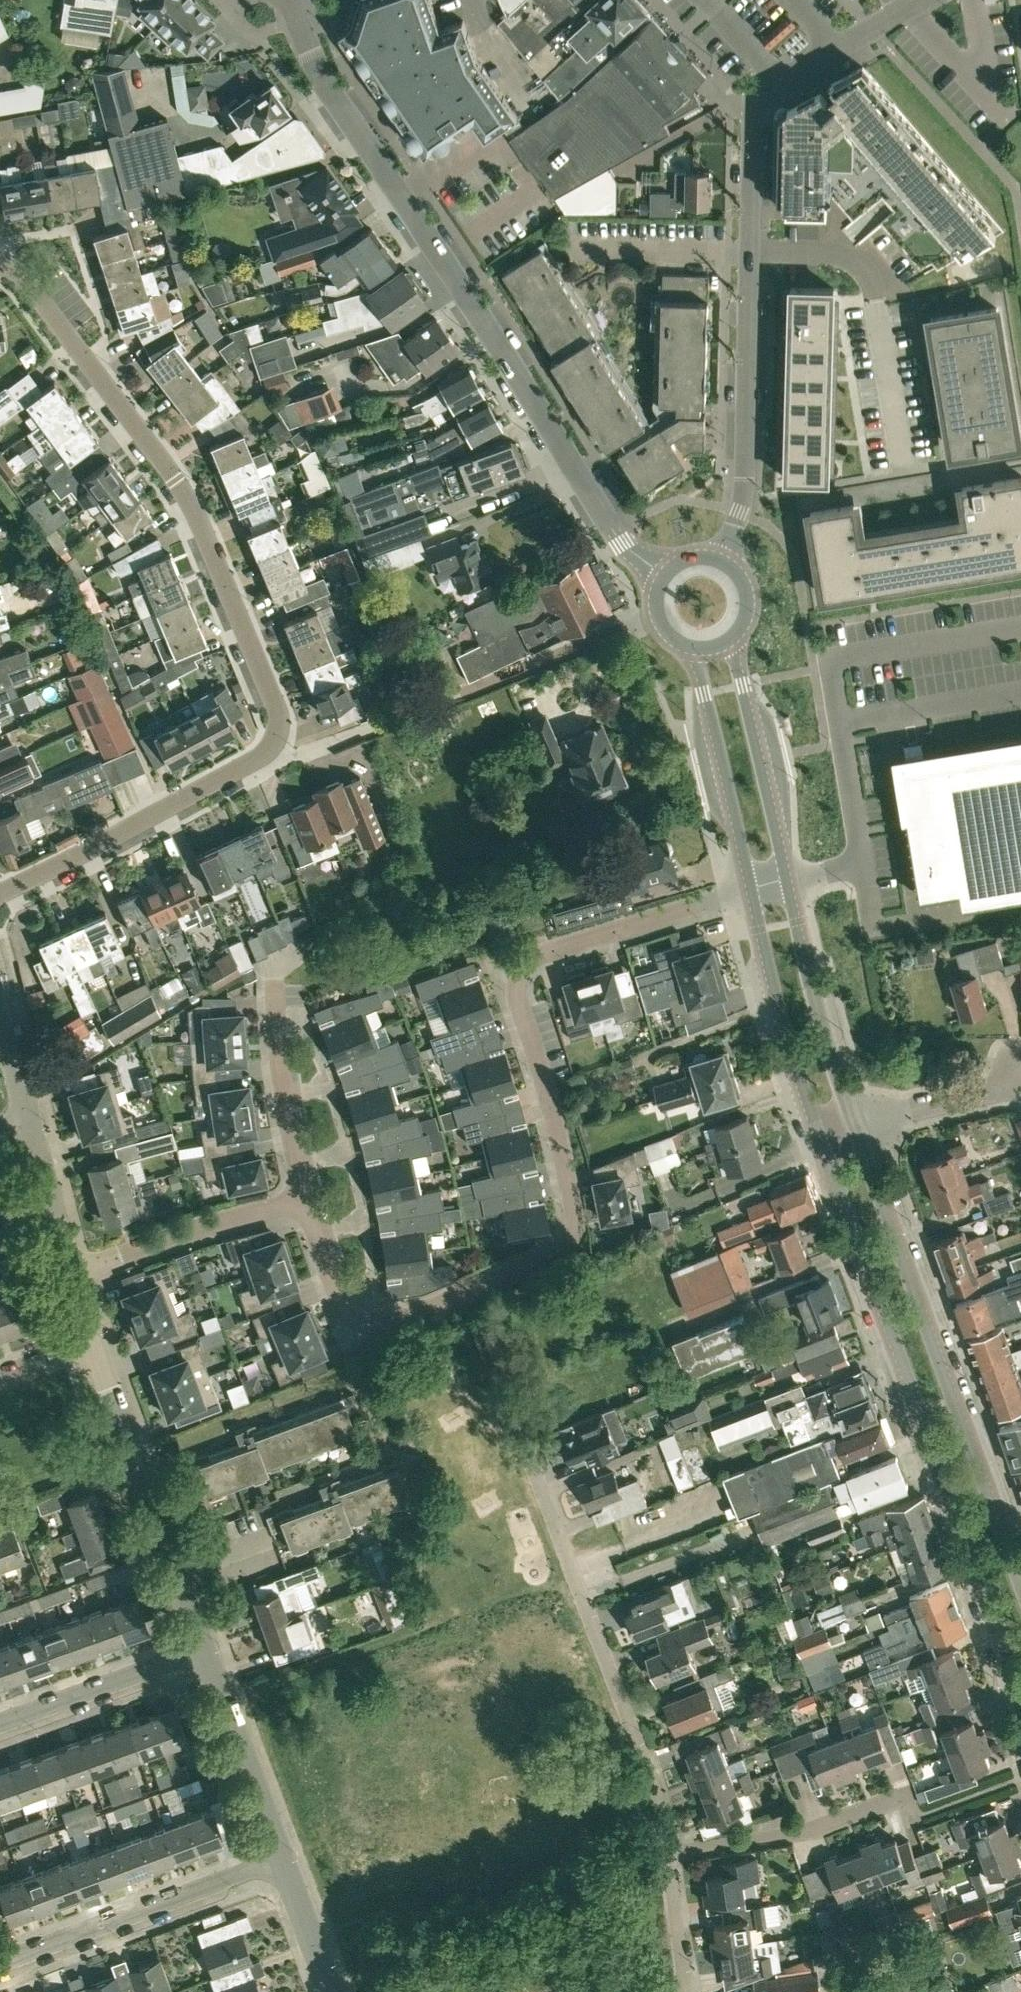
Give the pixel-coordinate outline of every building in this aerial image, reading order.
[(114,10),(116,0),(65,0),(61,25),(62,25),(83,29),(98,31),(105,33),(110,34),(114,10)] [(177,0),(140,0),(141,1),(136,6),(142,11),(138,15),(151,27),(177,0)] [(151,27),(168,43),(171,39),(185,52),(192,45),(206,58),(223,40),(209,27),(215,21),(191,0),(177,0),(151,27)] [(341,35),(396,114),(397,113),(408,129),(407,130),(419,148),(421,148),(426,155),(436,147),(437,148),(455,136),(454,135),(464,128),(475,121),(487,139),(519,117),(477,57),(462,20),(441,28),(431,0),(360,0),(353,26),(341,35)] [(508,15),(499,23),(529,60),(593,0),(524,0),(508,15)] [(508,15),(524,0),(501,0),(508,15)] [(529,60),(545,79),(552,72),(630,0),(593,0),(529,60)] [(545,79),(562,101),(564,102),(568,101),(570,98),(614,57),(653,19),(647,12),(649,10),(639,0),(630,0),(552,72),(545,79)] [(761,35),(769,46),(798,26),(791,15),(761,35)] [(693,87),(706,76),(653,19),(614,57),(570,98),(568,101),(564,102),(562,101),(510,138),(538,179),(543,176),(556,196),(595,174),(611,165),(671,132),(665,121),(701,101),(693,87)] [(796,26),(774,47),(787,61),(809,40),(796,26)] [(184,84),(183,62),(172,63),(174,110),(206,108),(204,83),(184,84)] [(832,196),(853,219),(882,195),(896,210),(882,222),(922,267),(932,261),(939,269),(1004,231),(864,66),(832,83),(837,90),(828,97),(822,90),(789,108),(789,112),(780,116),(778,199),(787,200),(786,211),(827,212),(828,196),(832,196)] [(136,126),(121,68),(90,70),(110,145),(115,162),(114,162),(127,208),(128,208),(128,207),(319,156),(320,151),(311,139),(308,138),(308,134),(299,122),(295,121),(283,129),(282,133),(278,132),(255,148),(253,145),(231,160),(220,144),(176,156),(166,118),(136,126)] [(25,88),(29,108),(41,106),(47,72),(23,75),(25,88)] [(207,105),(217,104),(216,84),(206,85),(207,105)] [(258,131),(287,111),(268,85),(255,95),(253,91),(239,101),(237,97),(228,103),(239,122),(233,126),(239,135),(258,131)] [(25,88),(14,90),(18,110),(29,108),(25,88)] [(14,90),(3,92),(7,112),(18,110),(14,90)] [(61,119),(58,107),(41,110),(43,122),(61,119)] [(36,112),(12,116),(14,127),(36,124),(38,123),(36,112)] [(12,116),(11,116),(0,118),(0,138),(14,135),(13,128),(14,127),(12,116)] [(71,168),(77,204),(101,199),(95,166),(114,162),(115,162),(110,145),(68,153),(71,168)] [(71,168),(58,171),(56,164),(53,161),(45,163),(47,173),(54,208),(77,204),(71,168)] [(5,217),(29,213),(23,177),(21,168),(20,162),(7,164),(10,180),(0,181),(0,190),(5,217)] [(617,175),(611,165),(595,174),(556,196),(566,211),(616,212),(617,175)] [(29,213),(54,208),(47,173),(33,175),(32,166),(21,168),(23,177),(29,213)] [(352,211),(356,208),(326,167),(321,170),(320,168),(269,185),(280,219),(292,215),(296,227),(266,237),(273,260),(337,238),(360,222),(352,211)] [(710,208),(710,173),(676,172),(675,197),(671,197),(671,192),(651,191),(650,202),(650,214),(677,214),(677,209),(688,209),(688,207),(710,208)] [(640,214),(650,214),(650,202),(640,202),(640,214)] [(104,223),(106,233),(92,237),(100,260),(110,257),(134,249),(134,248),(145,245),(137,223),(132,224),(128,208),(127,208),(104,223)] [(868,208),(843,227),(854,242),(879,222),(868,208)] [(168,239),(177,236),(171,214),(161,216),(168,239)] [(336,284),(386,248),(371,228),(336,252),(334,249),(319,259),(336,284)] [(177,236),(168,239),(174,262),(184,260),(177,236)] [(606,336),(548,244),(503,272),(557,357),(552,360),(607,448),(621,439),(647,423),(652,420),(650,416),(600,340),(606,336)] [(274,260),(279,274),(315,262),(310,248),(274,260)] [(396,263),(386,248),(336,284),(325,283),(324,292),(335,293),(345,291),(360,280),(364,285),(396,263)] [(110,257),(100,260),(107,283),(110,282),(141,272),(134,249),(110,257)] [(174,262),(173,263),(175,271),(186,268),(184,260),(174,262)] [(151,269),(141,272),(110,282),(107,283),(114,306),(158,292),(151,269)] [(424,301),(413,286),(403,271),(370,294),(367,290),(333,299),(337,315),(322,319),(326,333),(361,323),(364,328),(389,321),(391,324),(424,301)] [(693,449),(705,450),(709,274),(664,273),(663,298),(655,298),(652,403),(658,412),(650,416),(652,420),(647,423),(621,439),(625,446),(619,450),(643,489),(688,461),(684,455),(693,449)] [(201,285),(212,304),(226,300),(220,279),(201,285)] [(299,289),(304,304),(322,299),(318,284),(299,289)] [(786,462),(786,479),(829,481),(829,470),(835,470),(839,299),(834,299),(834,289),(791,288),(790,304),(790,317),(790,332),(789,344),(789,363),(788,376),(788,391),(788,403),(787,422),(787,435),(786,450),(786,462)] [(158,292),(114,306),(123,336),(137,331),(142,340),(170,324),(183,318),(180,310),(170,314),(162,291),(158,292)] [(994,342),(1002,341),(997,307),(931,318),(933,334),(941,332),(942,342),(935,344),(940,377),(948,376),(950,386),(942,388),(948,421),(953,420),(958,451),(1011,443),(1009,430),(1017,428),(1011,395),(1003,396),(1001,386),(1009,385),(1004,351),(996,352),(994,342)] [(209,341),(221,334),(208,308),(195,315),(209,341)] [(436,318),(405,341),(404,341),(415,357),(447,333),(436,318)] [(257,321),(245,326),(228,331),(233,338),(241,351),(247,361),(253,359),(259,377),(296,365),(285,333),(263,340),(257,321)] [(145,362),(160,381),(188,360),(180,351),(184,348),(184,345),(177,337),(173,329),(144,344),(137,348),(145,362)] [(425,372),(458,349),(447,333),(415,357),(404,341),(405,341),(398,331),(369,340),(386,364),(392,360),(405,379),(422,367),(425,372)] [(241,351),(233,338),(217,348),(226,361),(241,351)] [(188,360),(160,381),(175,401),(212,373),(210,369),(200,376),(188,360)] [(422,410),(476,381),(468,366),(438,382),(442,389),(422,400),(424,404),(420,406),(422,410)] [(189,421),(192,418),(201,429),(208,425),(234,410),(222,394),(227,391),(212,373),(175,401),(190,419),(189,420),(189,421)] [(476,381),(422,410),(424,413),(428,411),(430,415),(450,404),(454,412),(484,396),(476,381)] [(33,413),(26,419),(33,429),(40,423),(69,402),(54,382),(25,403),(33,413)] [(14,396),(6,386),(0,390),(0,407),(14,396)] [(325,389),(293,400),(300,422),(309,420),(333,412),(325,389)] [(14,396),(0,407),(0,423),(22,407),(14,396)] [(460,422),(425,441),(427,445),(428,446),(440,443),(494,414),(486,398),(456,414),(460,422)] [(30,444),(37,454),(40,452),(83,421),(69,402),(40,423),(46,431),(30,444)] [(333,412),(337,423),(351,417),(347,407),(342,409),(333,412)] [(219,468),(252,454),(243,432),(249,429),(236,412),(211,428),(220,441),(209,445),(219,468)] [(428,446),(431,458),(469,438),(472,444),(502,429),(494,414),(440,443),(428,446)] [(272,436),(270,437),(276,445),(289,436),(291,434),(286,425),(284,427),(278,418),(266,428),(272,436)] [(83,421),(40,452),(37,454),(44,464),(61,452),(68,461),(46,478),(53,486),(71,472),(82,464),(77,456),(97,441),(83,421)] [(300,427),(291,434),(289,436),(295,444),(305,437),(300,427)] [(7,457),(32,441),(27,433),(2,449),(7,457)] [(322,457),(339,452),(334,435),(317,440),(322,457)] [(414,538),(406,515),(524,471),(524,470),(526,466),(522,455),(516,452),(510,441),(439,466),(437,462),(337,500),(352,535),(361,558),(414,538)] [(329,483),(313,447),(296,461),(304,479),(299,481),(305,496),(329,483)] [(360,448),(337,454),(339,463),(363,456),(360,448)] [(224,492),(228,490),(261,477),(257,466),(270,461),(265,450),(252,455),(252,454),(219,468),(215,469),(214,473),(217,479),(220,481),(223,480),(223,495),(224,492)] [(6,478),(15,471),(25,463),(17,452),(6,460),(0,452),(0,470),(6,478)] [(95,498),(124,477),(109,458),(110,457),(110,456),(88,472),(82,464),(71,472),(53,486),(60,497),(70,490),(83,507),(95,498)] [(271,473),(261,477),(228,490),(224,492),(223,495),(226,502),(229,503),(232,502),(237,514),(243,511),(247,521),(257,517),(282,507),(278,497),(271,499),(266,488),(276,484),(271,473)] [(351,494),(344,475),(343,473),(332,478),(340,498),(351,494)] [(95,498),(102,507),(93,514),(100,524),(109,517),(138,496),(124,477),(95,498)] [(996,559),(1005,558),(1006,565),(1020,563),(1020,477),(992,482),(992,480),(983,481),(984,484),(963,487),(967,514),(867,530),(862,501),(853,503),(854,505),(811,512),(811,517),(818,516),(821,534),(814,535),(818,558),(825,557),(828,574),(821,576),(824,596),(868,588),(876,586),(876,587),(879,586),(878,580),(888,578),(889,585),(909,582),(908,575),(917,573),(918,580),(939,577),(938,570),(947,568),(948,575),(997,567),(996,559)] [(116,527),(106,534),(106,535),(107,534),(114,543),(113,544),(114,545),(152,516),(138,496),(109,517),(116,527)] [(45,497),(32,503),(43,530),(69,519),(63,506),(51,511),(45,497)] [(247,521),(251,532),(246,534),(255,557),(289,543),(279,520),(286,517),(282,507),(257,517),(247,521)] [(321,513),(327,528),(337,523),(331,509),(321,513)] [(336,550),(346,545),(337,523),(327,528),(335,549),(336,550)] [(54,529),(46,535),(60,554),(62,552),(66,549),(68,548),(54,529)] [(132,550),(113,562),(112,562),(118,573),(135,566),(139,577),(125,583),(130,595),(144,589),(145,589),(179,576),(169,552),(164,555),(157,537),(132,551),(132,550)] [(414,538),(361,558),(366,571),(378,567),(380,571),(425,554),(419,537),(415,538),(414,538)] [(486,556),(480,558),(474,541),(459,547),(456,538),(428,549),(439,578),(452,573),(458,591),(488,579),(487,577),(492,575),(486,556)] [(132,550),(127,542),(107,553),(112,562),(113,562),(132,550)] [(289,543),(255,557),(264,579),(298,565),(289,543)] [(351,582),(360,578),(346,545),(336,550),(335,549),(317,556),(321,564),(341,556),(343,560),(351,582)] [(298,565),(264,579),(274,602),(281,599),(285,609),(311,598),(321,594),(325,593),(330,590),(324,577),(306,585),(298,565)] [(479,644),(455,655),(468,681),(534,649),(533,645),(545,639),(547,643),(553,640),(560,636),(561,637),(599,619),(598,617),(573,567),(573,565),(543,580),(542,578),(464,611),(479,644)] [(89,613),(100,608),(93,591),(86,576),(76,581),(78,585),(89,613)] [(154,612),(187,597),(179,576),(145,589),(154,612)] [(348,604),(354,619),(347,623),(363,616),(374,612),(360,578),(351,582),(349,582),(356,600),(348,604)] [(321,594),(311,598),(285,609),(290,620),(283,623),(292,646),(325,632),(315,608),(329,603),(325,593),(321,594)] [(154,612),(163,634),(197,620),(187,597),(154,612)] [(109,630),(100,608),(89,613),(98,635),(109,630)] [(194,659),(202,655),(198,646),(206,643),(197,620),(163,634),(154,638),(163,659),(166,667),(171,665),(181,659),(184,665),(194,659)] [(325,632),(292,646),(301,668),(335,654),(329,642),(336,640),(351,633),(347,623),(325,632)] [(118,652),(109,630),(98,635),(107,656),(118,652)] [(26,646),(0,656),(0,671),(8,668),(31,659),(26,646)] [(335,654),(301,668),(310,690),(344,676),(357,671),(356,670),(343,675),(339,666),(357,658),(352,647),(341,652),(335,654)] [(132,685),(118,652),(107,656),(121,691),(132,685)] [(8,668),(13,681),(36,672),(31,659),(8,668)] [(171,665),(177,676),(197,665),(194,659),(184,665),(181,659),(171,665)] [(87,694),(107,685),(97,662),(77,671),(87,694)] [(166,667),(149,676),(151,679),(158,691),(168,685),(166,681),(177,676),(171,665),(166,667)] [(344,676),(310,690),(320,713),(333,707),(340,723),(364,713),(357,695),(352,697),(348,686),(361,681),(357,671),(344,676)] [(139,685),(146,697),(158,691),(151,679),(139,685)] [(2,703),(9,699),(18,696),(13,683),(0,688),(0,703),(2,703)] [(98,719),(118,710),(107,685),(87,694),(98,719)] [(196,711),(213,743),(235,731),(227,717),(238,711),(224,686),(213,692),(217,699),(196,711)] [(0,703),(0,715),(12,710),(13,713),(28,706),(23,694),(18,696),(9,699),(2,703),(0,703)] [(111,754),(133,744),(118,710),(98,719),(96,720),(111,754)] [(213,743),(196,711),(195,711),(175,723),(192,755),(213,743)] [(600,726),(556,744),(544,715),(530,721),(550,765),(566,759),(586,805),(627,788),(600,726)] [(192,755),(175,723),(154,734),(152,731),(139,739),(154,767),(167,760),(171,767),(192,755)] [(898,759),(908,820),(921,897),(960,890),(963,905),(1020,896),(1020,739),(924,755),(922,741),(913,742),(903,744),(906,758),(898,759)] [(17,756),(11,742),(0,747),(0,764),(17,756)] [(145,770),(135,747),(123,752),(133,776),(145,770)] [(123,752),(112,757),(122,781),(133,776),(123,752)] [(0,764),(0,790),(33,775),(24,753),(21,754),(17,756),(0,764)] [(110,758),(101,762),(111,785),(122,781),(112,757),(110,758)] [(64,805),(111,785),(101,762),(99,759),(41,784),(42,787),(43,786),(48,797),(59,793),(64,805)] [(315,791),(318,798),(330,829),(354,819),(364,846),(384,838),(361,778),(342,785),(340,781),(315,791)] [(13,798),(18,810),(0,817),(0,847),(30,835),(24,821),(39,815),(34,803),(48,797),(43,786),(42,787),(13,798)] [(282,837),(287,835),(299,864),(338,848),(332,836),(330,829),(318,798),(274,816),(282,837)] [(271,846),(262,825),(240,835),(254,868),(268,862),(276,879),(290,873),(277,844),(271,846)] [(240,835),(218,845),(233,878),(254,868),(240,835)] [(623,878),(614,880),(618,895),(647,887),(645,881),(658,877),(658,875),(673,871),(669,856),(668,853),(671,849),(669,844),(665,842),(664,839),(615,854),(623,878)] [(237,886),(233,878),(218,845),(195,855),(215,897),(237,886)] [(162,878),(182,924),(183,926),(198,919),(201,925),(216,918),(208,902),(196,908),(194,903),(198,901),(184,868),(162,878)] [(162,878),(140,888),(154,921),(164,917),(170,929),(182,924),(162,878)] [(154,921),(140,888),(117,899),(132,931),(143,926),(152,946),(162,941),(154,921)] [(603,918),(598,901),(553,914),(558,932),(603,918)] [(124,953),(105,912),(83,922),(98,955),(99,954),(109,950),(113,958),(124,953)] [(286,941),(296,937),(294,931),(309,924),(304,914),(290,920),(287,915),(276,919),(277,922),(286,941)] [(98,955),(83,922),(61,931),(76,965),(86,960),(93,975),(105,969),(99,954),(98,955)] [(256,931),(257,934),(265,953),(286,944),(286,941),(277,922),(256,931)] [(61,931),(38,942),(45,957),(34,962),(42,980),(53,975),(58,985),(69,980),(74,990),(71,991),(81,1014),(95,1007),(76,965),(61,931)] [(267,956),(265,953),(257,934),(246,939),(256,961),(267,956)] [(240,970),(252,965),(240,939),(228,945),(240,970)] [(958,952),(966,978),(953,981),(963,1015),(986,1008),(976,975),(981,974),(981,972),(1003,965),(996,941),(958,952)] [(677,982),(720,969),(718,966),(722,964),(718,949),(714,950),(713,946),(685,955),(681,943),(655,951),(662,974),(674,970),(677,982)] [(212,989),(237,974),(240,972),(228,952),(215,959),(217,963),(202,972),(208,982),(212,989)] [(192,992),(205,983),(199,974),(195,965),(181,972),(186,981),(192,992)] [(593,974),(590,975),(602,1017),(615,1013),(617,1022),(643,1014),(636,991),(621,995),(613,968),(609,969),(608,965),(592,970),(593,974)] [(442,1013),(484,998),(477,979),(461,984),(455,967),(414,982),(421,1001),(435,996),(442,1013)] [(720,969),(677,982),(681,995),(669,998),(677,1024),(703,1016),(699,1001),(726,992),(725,988),(729,987),(725,972),(721,973),(720,969)] [(585,972),(569,977),(571,981),(567,982),(575,1009),(564,1013),(572,1040),(594,1033),(590,1021),(602,1017),(590,975),(586,976),(585,972)] [(188,994),(182,984),(177,974),(160,985),(160,984),(149,989),(150,992),(159,1012),(188,994)] [(330,1045),(371,1029),(364,1010),(383,1002),(377,987),(331,1003),(338,1020),(322,1026),(330,1045)] [(160,1014),(159,1012),(150,992),(122,1009),(126,1018),(134,1030),(160,1014)] [(484,998),(442,1013),(448,1031),(429,1038),(436,1055),(440,1054),(481,1039),(475,1023),(491,1017),(484,998)] [(190,1040),(242,1036),(242,1032),(246,1031),(245,1016),(241,1016),(241,1012),(212,1014),(211,1002),(197,1003),(187,1009),(190,1040)] [(122,1009),(110,1017),(102,1022),(113,1043),(134,1030),(126,1018),(122,1009)] [(94,1025),(62,1045),(74,1064),(106,1045),(94,1025)] [(337,1064),(353,1058),(359,1075),(405,1059),(396,1037),(378,1045),(371,1029),(330,1045),(337,1064)] [(242,1036),(190,1040),(192,1077),(216,1075),(215,1062),(244,1060),(244,1056),(248,1055),(247,1040),(243,1040),(242,1036)] [(411,1072),(424,1067),(411,1036),(398,1042),(411,1072)] [(481,1039),(440,1054),(445,1071),(460,1066),(465,1084),(508,1071),(502,1051),(486,1056),(481,1039)] [(654,1086),(658,1098),(734,1075),(732,1066),(728,1066),(724,1053),(707,1058),(705,1053),(694,1056),(692,1060),(693,1063),(684,1065),(688,1076),(654,1086)] [(631,1056),(612,1063),(618,1076),(636,1068),(631,1056)] [(405,1059),(359,1075),(364,1090),(348,1094),(354,1114),(392,1102),(397,1101),(391,1081),(410,1076),(405,1059)] [(119,1102),(115,1090),(123,1088),(117,1065),(94,1072),(97,1084),(69,1092),(71,1096),(67,1097),(71,1112),(75,1111),(76,1115),(119,1102)] [(508,1071),(465,1084),(471,1102),(452,1108),(457,1126),(462,1125),(503,1112),(498,1095),(514,1090),(508,1071)] [(216,1075),(192,1077),(196,1102),(205,1101),(207,1113),(251,1107),(250,1103),(254,1103),(252,1087),(247,1088),(247,1084),(218,1088),(216,1075)] [(734,1075),(658,1098),(662,1110),(703,1097),(706,1107),(738,1097),(735,1088),(738,1087),(734,1075)] [(119,1102),(76,1115),(77,1119),(73,1120),(78,1135),(82,1134),(83,1138),(111,1130),(114,1141),(137,1134),(130,1112),(122,1115),(119,1102)] [(438,1127),(434,1114),(418,1118),(416,1113),(398,1119),(392,1102),(354,1114),(360,1133),(376,1129),(380,1144),(423,1134),(441,1129),(441,1127),(438,1127)] [(251,1107),(207,1113),(209,1126),(200,1127),(204,1152),(228,1149),(226,1135),(254,1131),(254,1127),(258,1126),(255,1111),(251,1111),(251,1107)] [(503,1112),(462,1125),(466,1142),(481,1138),(486,1157),(529,1146),(524,1126),(508,1130),(503,1112)] [(709,1143),(707,1143),(710,1151),(755,1139),(754,1135),(760,1134),(757,1122),(751,1123),(749,1115),(717,1124),(718,1127),(705,1131),(709,1143)] [(384,1160),(367,1164),(372,1184),(416,1174),(411,1154),(431,1150),(445,1146),(441,1129),(423,1134),(380,1144),(384,1160)] [(132,1141),(137,1157),(175,1146),(170,1130),(132,1141)] [(677,1148),(673,1137),(661,1141),(665,1152),(677,1148)] [(755,1139),(710,1151),(712,1161),(726,1158),(730,1171),(762,1162),(755,1139)] [(184,1172),(203,1168),(198,1144),(179,1148),(184,1172)] [(933,1185),(962,1174),(958,1162),(969,1158),(964,1144),(937,1153),(939,1158),(925,1163),(933,1185)] [(518,1170),(534,1166),(529,1146),(486,1157),(490,1175),(471,1180),(475,1198),(480,1197),(522,1187),(518,1170)] [(228,1149),(204,1152),(200,1153),(206,1178),(218,1175),(221,1190),(265,1180),(264,1176),(268,1175),(264,1158),(260,1159),(259,1155),(231,1161),(228,1149)] [(612,1177),(596,1180),(604,1219),(606,1219),(607,1223),(622,1220),(621,1216),(631,1214),(625,1184),(641,1181),(635,1150),(608,1161),(612,1177)] [(125,1173),(120,1158),(88,1167),(89,1169),(85,1170),(89,1185),(93,1184),(96,1194),(110,1190),(134,1183),(131,1171),(125,1173)] [(670,1169),(657,1173),(661,1188),(675,1183),(670,1169)] [(416,1174),(372,1184),(376,1204),(392,1200),(396,1216),(439,1209),(444,1208),(439,1187),(420,1191),(416,1174)] [(967,1187),(962,1174),(933,1185),(940,1206),(955,1201),(956,1205),(983,1196),(978,1183),(967,1187)] [(773,1197),(749,1207),(756,1225),(780,1216),(783,1222),(818,1209),(805,1175),(770,1189),(773,1197)] [(100,1209),(104,1220),(136,1211),(136,1210),(142,1208),(134,1183),(110,1190),(96,1194),(92,1195),(96,1210),(100,1209)] [(503,1211),(506,1230),(510,1229),(512,1239),(528,1236),(526,1226),(546,1223),(542,1202),(526,1205),(522,1187),(480,1197),(475,1198),(460,1201),(462,1211),(482,1207),(483,1215),(503,1211)] [(2,1223),(12,1219),(1,1188),(0,1188),(0,1217),(2,1223)] [(1015,1204),(1010,1190),(984,1200),(989,1213),(1015,1204)] [(651,1209),(654,1226),(670,1223),(667,1207),(651,1209)] [(439,1209),(396,1216),(398,1233),(382,1235),(384,1255),(429,1249),(426,1229),(441,1227),(439,1209)] [(732,1224),(738,1241),(756,1234),(750,1217),(732,1224)] [(753,1240),(756,1247),(757,1252),(773,1245),(783,1269),(808,1259),(795,1227),(772,1237),(770,1233),(753,1240)] [(941,1258),(983,1243),(980,1235),(966,1240),(962,1231),(935,1241),(941,1258)] [(246,1274),(288,1260),(286,1256),(290,1255),(285,1239),(281,1241),(280,1237),(253,1246),(248,1233),(225,1238),(233,1264),(242,1262),(246,1274)] [(983,1243),(941,1258),(947,1275),(974,1266),(971,1257),(986,1252),(983,1243)] [(429,1249),(384,1255),(387,1275),(404,1273),(406,1294),(421,1292),(453,1278),(451,1264),(431,1267),(429,1249)] [(6,1257),(8,1265),(17,1262),(14,1254),(6,1257)] [(1010,1259),(1014,1270),(1020,1267),(1020,1255),(1010,1259)] [(0,1259),(0,1267),(1,1268),(9,1265),(8,1265),(6,1257),(0,1259)] [(288,1260),(246,1274),(250,1286),(238,1290),(245,1312),(272,1303),(268,1292),(295,1282),(294,1279),(298,1277),(293,1262),(289,1263),(288,1260)] [(8,1265),(9,1265),(11,1273),(20,1270),(17,1262),(8,1265)] [(123,1295),(124,1299),(120,1300),(126,1315),(130,1314),(131,1317),(172,1302),(168,1290),(176,1287),(167,1264),(145,1273),(150,1285),(123,1295)] [(977,1273),(974,1266),(947,1275),(953,1292),(980,1283),(980,1281),(994,1276),(991,1269),(977,1273)] [(1020,1294),(1020,1271),(1008,1276),(1011,1284),(957,1303),(966,1330),(1010,1315),(1005,1301),(1015,1297),(1015,1296),(1020,1294)] [(759,1295),(765,1312),(771,1309),(771,1310),(799,1299),(809,1326),(843,1313),(829,1279),(820,1282),(817,1275),(765,1294),(765,1293),(759,1295)] [(0,1295),(0,1336),(39,1323),(26,1286),(0,1295)] [(172,1302),(131,1317),(133,1321),(129,1323),(134,1338),(138,1336),(139,1340),(166,1330),(171,1341),(197,1331),(189,1309),(177,1314),(172,1302)] [(316,1324),(310,1309),(306,1311),(305,1307),(278,1318),(273,1307),(251,1316),(260,1337),(268,1334),(273,1346),(314,1329),(312,1325),(316,1324)] [(756,1349),(743,1316),(674,1343),(687,1377),(756,1349)] [(762,1360),(765,1370),(753,1374),(753,1375),(772,1368),(840,1341),(833,1323),(778,1344),(782,1353),(768,1358),(762,1360)] [(977,1362),(1011,1350),(1003,1326),(969,1338),(977,1362)] [(314,1329),(273,1346),(278,1358),(270,1361),(279,1382),(301,1373),(297,1362),(323,1351),(321,1348),(325,1346),(319,1331),(315,1333),(314,1329)] [(159,1392),(208,1374),(196,1340),(174,1348),(178,1360),(151,1370),(152,1374),(148,1375),(154,1390),(158,1388),(159,1392)] [(848,1360),(840,1341),(772,1368),(775,1378),(781,1375),(803,1367),(807,1376),(848,1360)] [(1020,1373),(1011,1350),(977,1362),(986,1386),(1020,1373)] [(753,1375),(757,1385),(775,1378),(772,1368),(765,1370),(753,1375)] [(986,1386),(996,1415),(1020,1406),(1020,1377),(1020,1373),(986,1386)] [(208,1374),(159,1392),(161,1396),(157,1398),(162,1412),(166,1411),(168,1415),(195,1405),(199,1416),(221,1407),(208,1374)] [(765,1396),(765,1398),(709,1419),(721,1449),(769,1430),(771,1435),(779,1432),(776,1426),(783,1423),(791,1443),(808,1437),(810,1440),(877,1414),(877,1412),(878,1409),(876,1402),(872,1401),(862,1375),(807,1396),(802,1382),(765,1396)] [(694,1397),(686,1378),(669,1385),(676,1405),(694,1397)] [(241,1382),(227,1388),(234,1403),(248,1398),(241,1382)] [(359,1409),(353,1394),(251,1432),(249,1426),(234,1431),(238,1440),(181,1461),(187,1478),(199,1474),(207,1495),(267,1472),(266,1467),(355,1434),(348,1414),(359,1409)] [(701,1395),(667,1408),(675,1430),(709,1417),(701,1395)] [(589,1462),(618,1451),(615,1442),(628,1437),(616,1406),(573,1423),(577,1434),(562,1440),(564,1443),(561,1447),(565,1456),(569,1457),(571,1461),(586,1455),(589,1462)] [(792,1449),(765,1460),(745,1467),(761,1507),(851,1472),(846,1461),(849,1459),(850,1462),(857,1459),(856,1456),(862,1454),(868,1455),(874,1452),(878,1448),(891,1443),(881,1416),(837,1434),(836,1432),(805,1444),(792,1449)] [(1014,1466),(1020,1463),(1020,1420),(1017,1420),(1000,1426),(1014,1466)] [(678,1431),(662,1435),(676,1486),(692,1482),(678,1431)] [(848,1493),(849,1498),(853,1507),(908,1485),(896,1455),(753,1513),(766,1545),(807,1528),(840,1515),(833,1499),(848,1493)] [(407,1475),(402,1461),(336,1485),(334,1480),(319,1485),(322,1495),(265,1516),(270,1531),(282,1527),(290,1549),(351,1526),(349,1521),(409,1499),(401,1477),(407,1475)] [(618,1486),(613,1472),(580,1485),(589,1508),(605,1502),(606,1504),(610,1506),(615,1518),(648,1505),(637,1478),(618,1486)] [(41,1513),(65,1504),(60,1491),(36,1500),(41,1513)] [(104,1518),(95,1493),(69,1503),(78,1528),(104,1518)] [(879,1512),(859,1519),(864,1534),(880,1527),(881,1529),(892,1525),(893,1528),(931,1514),(924,1496),(879,1512)] [(937,1531),(931,1514),(893,1528),(894,1533),(887,1535),(891,1547),(937,1531)] [(840,1515),(807,1528),(813,1543),(846,1529),(840,1515)] [(108,1546),(114,1544),(104,1518),(78,1528),(61,1534),(66,1547),(83,1541),(87,1553),(83,1554),(59,1563),(64,1577),(88,1568),(90,1572),(114,1563),(108,1546)] [(0,1527),(0,1565),(24,1557),(11,1522),(0,1527)] [(880,1527),(864,1534),(868,1545),(884,1539),(881,1529),(880,1527)] [(950,1566),(937,1531),(891,1547),(892,1549),(902,1545),(911,1568),(901,1572),(905,1583),(950,1566)] [(369,1567),(387,1560),(382,1547),(364,1554),(369,1567)] [(277,1591),(254,1599),(262,1623),(288,1614),(301,1610),(292,1585),(320,1575),(315,1562),(273,1578),(277,1591)] [(115,1568),(100,1574),(104,1584),(119,1578),(115,1568)] [(104,1584),(100,1574),(86,1579),(90,1589),(104,1584)] [(402,1625),(410,1621),(393,1577),(374,1584),(391,1625),(401,1621),(402,1625)] [(697,1613),(683,1578),(627,1600),(632,1612),(627,1614),(636,1637),(697,1613)] [(893,1621),(954,1597),(948,1581),(910,1595),(913,1603),(885,1614),(889,1623),(893,1621)] [(69,1585),(53,1590),(57,1601),(72,1595),(69,1585)] [(823,1626),(825,1626),(848,1616),(868,1608),(863,1595),(861,1596),(858,1586),(837,1594),(840,1603),(817,1613),(823,1626)] [(2,1590),(5,1599),(13,1597),(10,1587),(2,1590)] [(145,1619),(154,1616),(144,1588),(124,1596),(126,1601),(112,1606),(124,1639),(149,1631),(145,1619)] [(42,1606),(57,1601),(53,1590),(38,1596),(42,1606)] [(954,1597),(893,1621),(895,1626),(901,1624),(902,1628),(921,1621),(923,1627),(960,1612),(954,1597)] [(24,1612),(21,1602),(5,1608),(9,1618),(24,1612)] [(124,1639),(112,1606),(89,1615),(101,1648),(124,1639)] [(735,1617),(731,1606),(703,1617),(704,1618),(679,1628),(685,1641),(648,1656),(658,1680),(695,1665),(688,1649),(712,1640),(707,1627),(735,1617)] [(9,1618),(5,1608),(0,1610),(0,1621),(9,1618)] [(301,1610),(288,1614),(262,1623),(271,1649),(291,1642),(295,1655),(316,1648),(311,1635),(305,1637),(301,1624),(310,1621),(305,1608),(301,1610)] [(880,1610),(865,1616),(869,1628),(885,1622),(880,1610)] [(923,1627),(905,1635),(864,1651),(871,1669),(891,1661),(887,1652),(927,1636),(930,1643),(966,1628),(960,1612),(923,1627)] [(101,1648),(89,1615),(65,1623),(77,1656),(101,1648)] [(65,1623),(41,1632),(53,1665),(77,1656),(65,1623)] [(825,1626),(823,1626),(795,1637),(801,1657),(832,1645),(825,1626)] [(41,1632),(17,1641),(29,1674),(32,1673),(33,1675),(35,1676),(44,1673),(45,1671),(44,1668),(53,1665),(41,1632)] [(17,1641),(0,1647),(0,1665),(6,1682),(29,1674),(17,1641)] [(891,1661),(871,1669),(869,1670),(874,1683),(908,1670),(910,1675),(914,1673),(920,1688),(922,1687),(969,1668),(965,1659),(960,1661),(959,1660),(962,1659),(963,1655),(961,1650),(958,1648),(955,1649),(928,1659),(925,1647),(891,1661)] [(700,1689),(679,1697),(666,1702),(676,1728),(718,1712),(716,1709),(724,1706),(715,1683),(736,1675),(732,1663),(696,1677),(700,1689)] [(833,1684),(826,1665),(807,1673),(814,1692),(833,1684)] [(969,1668),(922,1687),(926,1700),(921,1702),(926,1717),(916,1721),(919,1727),(923,1725),(929,1723),(949,1715),(955,1712),(951,1701),(972,1693),(967,1680),(972,1678),(969,1668)] [(893,1760),(886,1741),(897,1737),(886,1709),(873,1714),(877,1723),(864,1728),(858,1711),(852,1714),(849,1705),(845,1706),(849,1715),(867,1762),(881,1757),(883,1763),(893,1760)] [(855,1767),(867,1762),(849,1715),(845,1706),(836,1710),(838,1713),(846,1736),(833,1741),(847,1777),(857,1773),(855,1767)] [(179,1716),(176,1707),(152,1715),(163,1749),(168,1762),(177,1759),(173,1745),(186,1741),(189,1748),(200,1744),(188,1712),(179,1716)] [(163,1749),(152,1715),(127,1724),(140,1757),(163,1749)] [(929,1723),(923,1725),(919,1727),(897,1734),(899,1738),(913,1734),(916,1742),(928,1738),(931,1745),(946,1739),(950,1752),(988,1737),(985,1728),(979,1731),(974,1718),(954,1726),(949,1715),(929,1723)] [(127,1724),(110,1730),(104,1733),(116,1766),(140,1757),(127,1724)] [(695,1748),(688,1750),(693,1764),(687,1766),(690,1775),(728,1761),(723,1749),(738,1743),(731,1724),(691,1739),(695,1748)] [(833,1741),(819,1746),(812,1729),(793,1736),(805,1768),(816,1764),(822,1779),(835,1774),(838,1781),(847,1777),(833,1741)] [(116,1766),(104,1733),(80,1741),(92,1774),(116,1766)] [(805,1768),(793,1736),(783,1740),(795,1772),(805,1768)] [(988,1737),(950,1752),(956,1766),(940,1772),(944,1780),(925,1787),(930,1799),(978,1781),(974,1770),(991,1763),(986,1750),(992,1748),(988,1737)] [(795,1772),(783,1740),(772,1744),(784,1776),(795,1772)] [(80,1741),(57,1749),(69,1783),(92,1774),(80,1741)] [(69,1783),(57,1749),(33,1758),(45,1791),(44,1792),(48,1804),(58,1801),(53,1788),(69,1783)] [(45,1791),(33,1758),(9,1766),(21,1800),(44,1792),(45,1791)] [(728,1761),(690,1775),(694,1785),(700,1783),(705,1796),(752,1778),(749,1769),(733,1774),(728,1761)] [(171,1769),(175,1781),(189,1776),(185,1764),(171,1769)] [(9,1766),(0,1770),(0,1807),(21,1800),(9,1766)] [(175,1781),(171,1769),(155,1775),(159,1787),(175,1781)] [(705,1814),(708,1821),(700,1824),(704,1835),(753,1816),(749,1805),(745,1807),(740,1792),(755,1787),(752,1778),(705,1796),(711,1811),(705,1814)] [(190,1779),(176,1784),(180,1796),(194,1791),(190,1779)] [(138,1781),(124,1786),(128,1798),(142,1793),(138,1781)] [(175,1784),(176,1785),(161,1791),(164,1801),(167,1800),(175,1822),(164,1826),(176,1859),(200,1850),(188,1817),(180,1796),(176,1784),(175,1784)] [(124,1786),(110,1791),(108,1792),(112,1804),(128,1798),(124,1786)] [(129,1801),(133,1813),(147,1808),(143,1796),(129,1801)] [(230,1826),(220,1799),(210,1803),(212,1808),(188,1817),(200,1850),(224,1841),(220,1830),(230,1826)] [(91,1801),(77,1806),(81,1817),(95,1812),(91,1801)] [(133,1813),(129,1801),(113,1807),(117,1819),(133,1813)] [(81,1817),(77,1806),(61,1812),(65,1823),(81,1817)] [(982,1854),(1020,1839),(1017,1829),(1011,1831),(1006,1819),(1002,1820),(997,1808),(954,1824),(962,1847),(977,1842),(982,1854)] [(99,1823),(95,1812),(81,1817),(85,1828),(99,1823)] [(29,1821),(33,1833),(47,1828),(43,1816),(29,1821)] [(85,1828),(81,1817),(65,1823),(69,1834),(85,1828)] [(33,1833),(29,1821),(13,1827),(17,1839),(33,1833)] [(164,1826),(141,1835),(153,1867),(176,1859),(164,1826)] [(48,1831),(34,1836),(38,1847),(52,1842),(48,1831)] [(72,1839),(76,1855),(90,1851),(86,1835),(72,1839)] [(141,1835),(117,1843),(129,1876),(153,1867),(141,1835)] [(38,1847),(34,1836),(18,1841),(22,1853),(38,1847)] [(909,1839),(898,1844),(896,1839),(883,1844),(881,1837),(871,1841),(885,1878),(899,1873),(905,1888),(923,1882),(925,1889),(927,1889),(925,1881),(915,1855),(909,1839)] [(982,1854),(987,1867),(972,1872),(980,1892),(1007,1882),(1003,1871),(1020,1864),(1020,1858),(1018,1851),(1020,1850),(1020,1840),(1020,1839),(982,1854)] [(864,1851),(851,1856),(868,1902),(878,1898),(872,1883),(885,1878),(871,1841),(861,1844),(864,1851)] [(117,1843),(94,1852),(105,1885),(129,1876),(117,1843)] [(937,1846),(925,1851),(935,1877),(940,1875),(947,1873),(937,1846)] [(925,1851),(915,1855),(925,1881),(935,1877),(925,1851)] [(94,1852),(70,1861),(82,1894),(105,1885),(94,1852)] [(868,1902),(851,1856),(838,1861),(836,1854),(825,1858),(830,1871),(820,1875),(832,1907),(843,1902),(840,1895),(853,1890),(859,1905),(868,1902)] [(723,1862),(725,1874),(709,1876),(710,1889),(704,1890),(706,1901),(746,1895),(744,1881),(760,1878),(757,1857),(723,1862)] [(70,1861),(46,1870),(58,1902),(82,1894),(70,1861)] [(802,1873),(811,1897),(826,1895),(816,1868),(802,1873)] [(58,1902),(46,1870),(22,1878),(34,1911),(58,1902)] [(940,1875),(935,1877),(925,1881),(927,1889),(928,1888),(929,1892),(935,1910),(948,1905),(941,1886),(938,1887),(935,1878),(940,1876),(940,1875)] [(22,1878),(0,1887),(0,1895),(9,1920),(34,1911),(22,1878)] [(1016,1896),(1018,1901),(996,1909),(1006,1941),(1010,1939),(1012,1947),(1009,1948),(1013,1962),(1020,1960),(1020,1894),(1016,1896)] [(953,1924),(991,1911),(986,1896),(948,1909),(953,1924)] [(716,1923),(718,1936),(711,1937),(712,1948),(753,1942),(751,1928),(767,1926),(764,1905),(723,1911),(724,1921),(716,1923)] [(222,1909),(201,1918),(205,1929),(197,1932),(206,1955),(213,1976),(220,1974),(250,1963),(239,1933),(252,1928),(247,1914),(227,1921),(222,1909)] [(833,1924),(831,1909),(817,1911),(819,1926),(833,1924)] [(878,1958),(870,1937),(862,1940),(870,1961),(878,1958)] [(755,1957),(753,1942),(712,1948),(714,1958),(721,1957),(723,1971),(745,1967),(747,1982),(774,1972),(771,1954),(755,1957)] [(116,1976),(122,1991),(172,1991),(161,1960),(130,1971),(125,1958),(112,1963),(116,1974),(116,1976)] [(213,1976),(210,1978),(215,1991),(257,1991),(252,1977),(264,1973),(259,1959),(250,1963),(220,1974),(213,1976)] [(757,1991),(820,1991),(817,1973),(755,1981),(757,1991)] [(989,1981),(993,1991),(1003,1991),(1018,1987),(1013,1973),(989,1981)] [(73,1991),(122,1991),(116,1976),(87,1987),(82,1974),(68,1979),(73,1991)]
